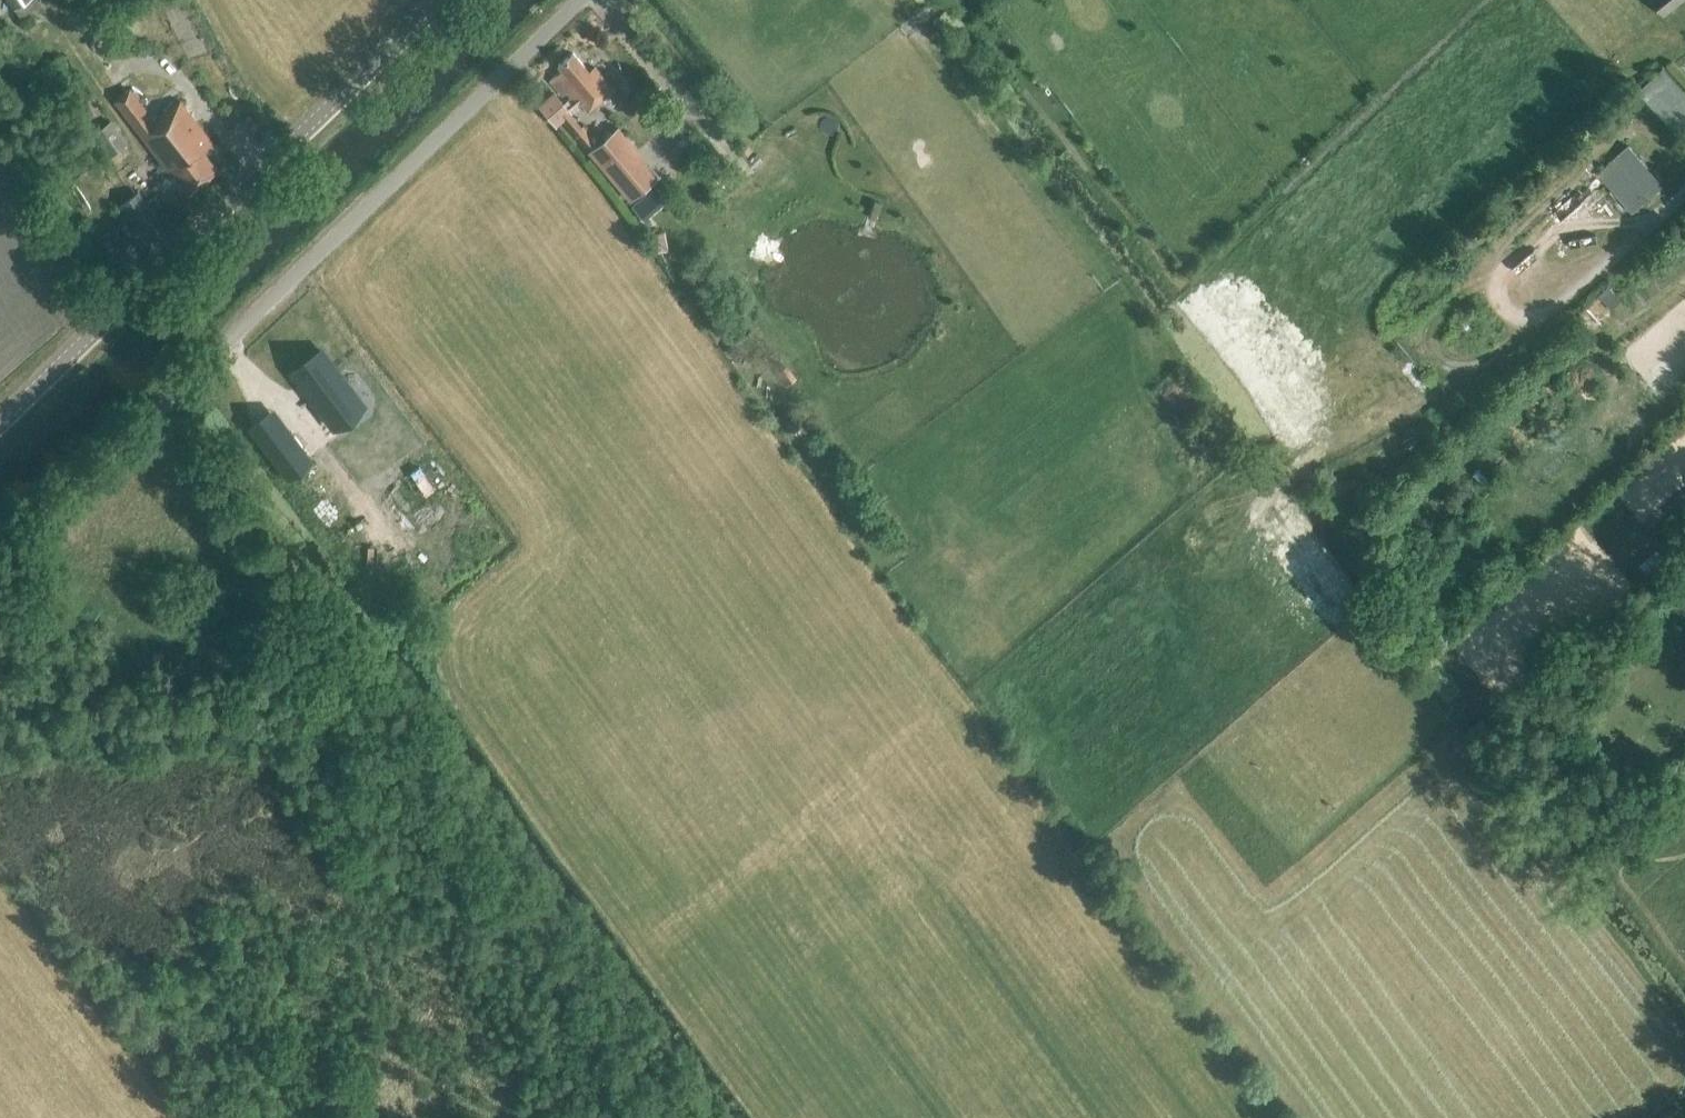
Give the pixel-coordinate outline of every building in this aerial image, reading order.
[(28,0),(9,0),(14,9),(28,0)] [(1684,1),(1684,0),(1650,0),(1664,17),(1684,1)] [(583,129),(569,113),(581,103),(587,111),(613,91),(594,68),(589,73),(573,53),(558,65),(562,71),(554,77),(572,99),(555,112),(627,201),(630,199),(642,212),(665,192),(654,179),(659,175),(618,127),(598,144),(584,128),(583,129)] [(1637,92),(1675,137),(1684,128),(1684,95),(1662,71),(1640,90),(1637,92)] [(154,121),(133,92),(130,89),(115,101),(172,175),(157,186),(164,194),(178,183),(187,195),(218,171),(202,151),(213,143),(180,101),(154,121)] [(109,158),(127,146),(111,125),(93,138),(109,158)] [(1664,185),(1628,145),(1599,172),(1634,212),(1664,185)] [(135,225),(154,210),(140,192),(121,206),(135,225)] [(314,345),(284,368),(323,417),(352,394),(314,345)] [(316,422),(321,418),(306,399),(303,401),(288,381),(272,393),(275,396),(266,404),(292,439),(308,427),(311,430),(318,425),(316,422)] [(261,446),(281,472),(304,454),(283,428),(261,446)] [(308,501),(329,487),(316,467),(296,482),(308,501)] [(1658,552),(1640,567),(1648,577),(1666,562),(1658,552)]
